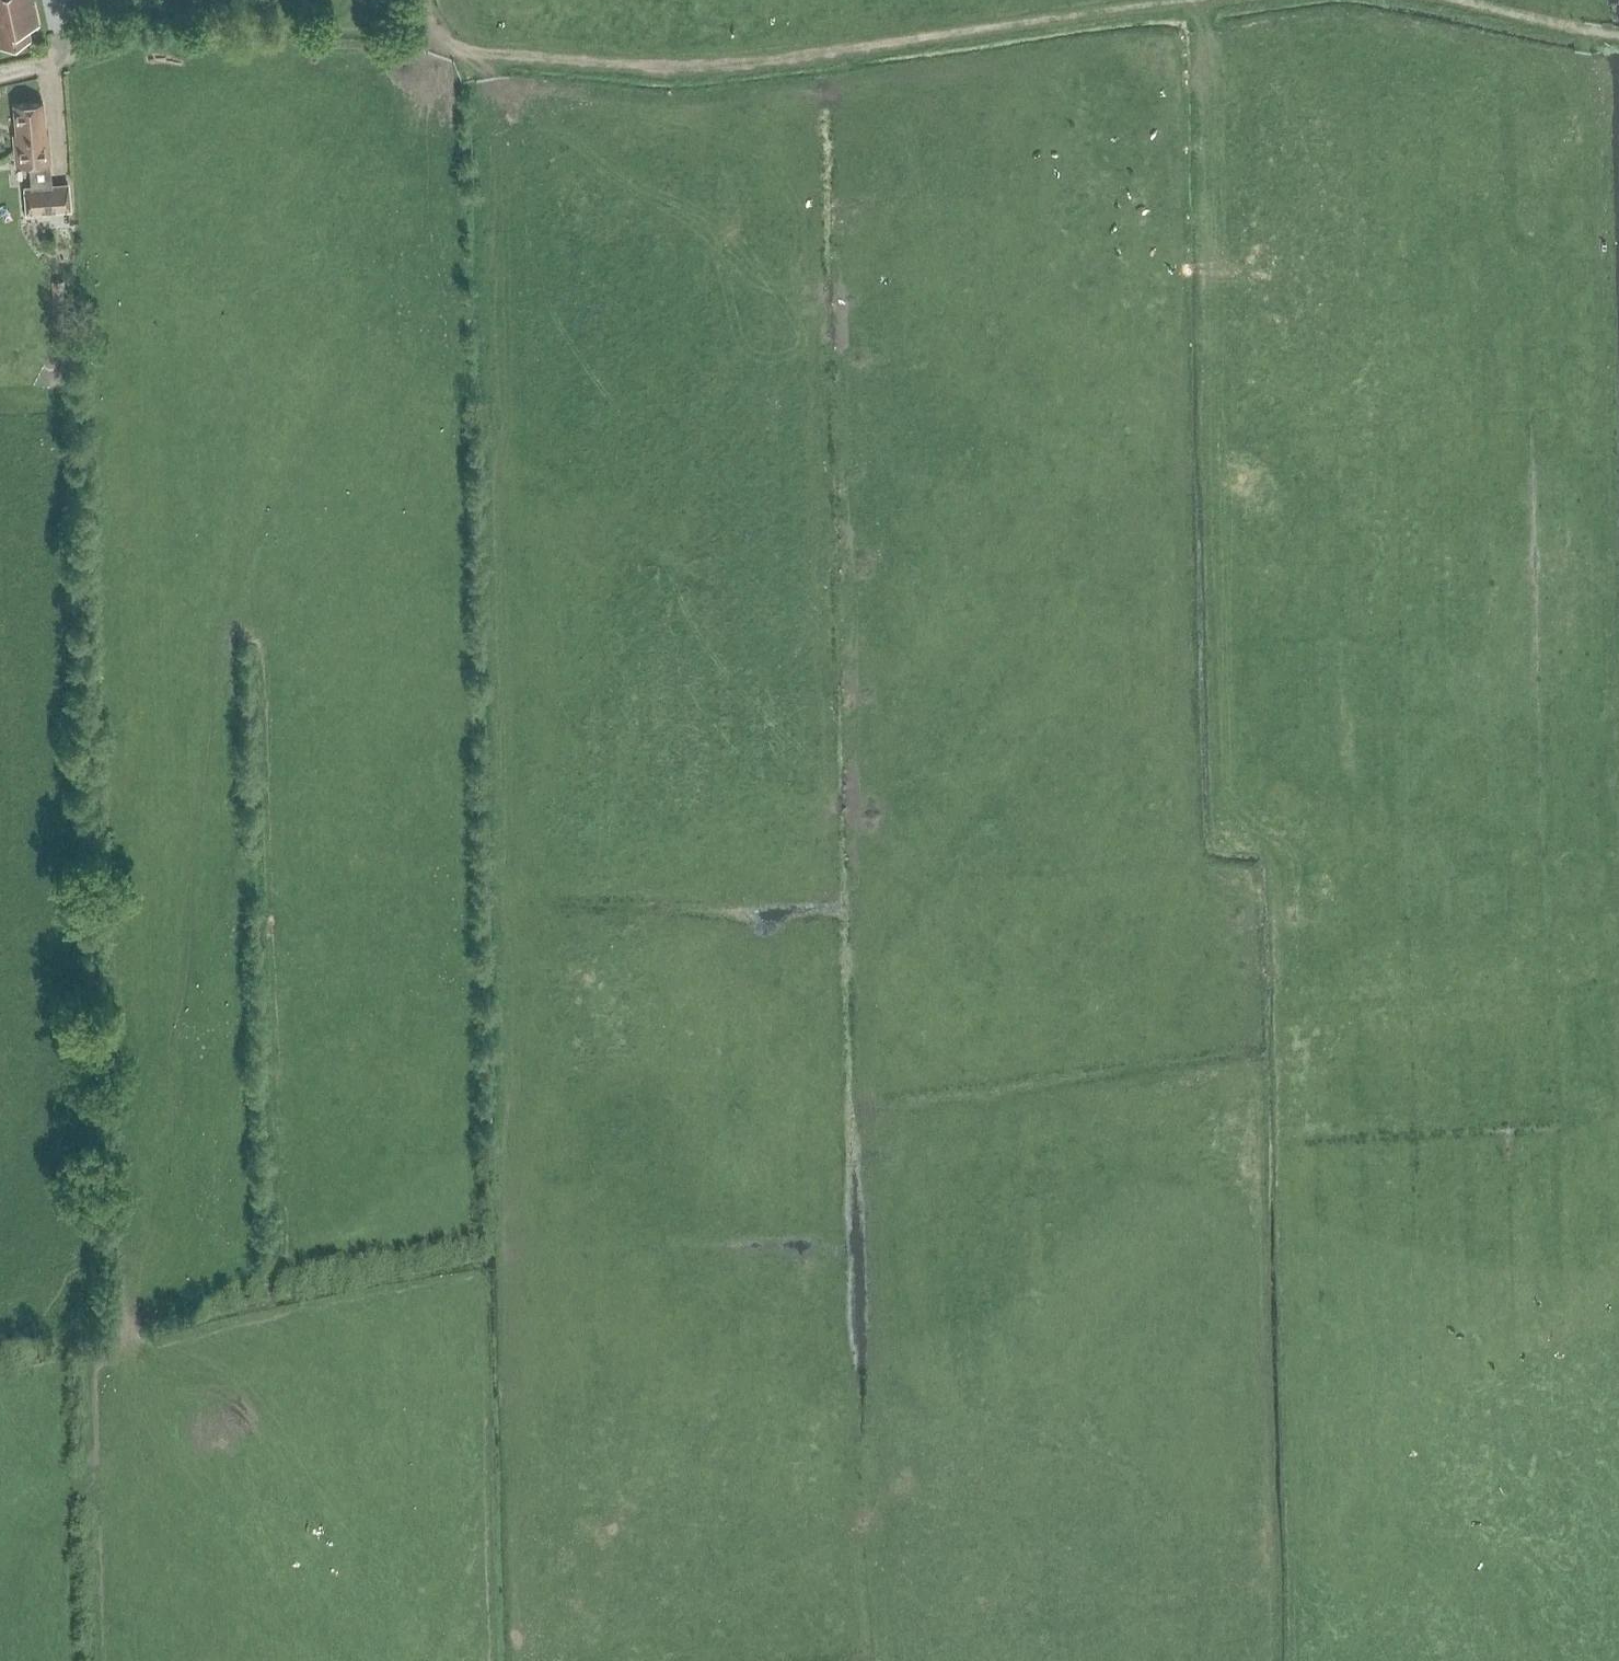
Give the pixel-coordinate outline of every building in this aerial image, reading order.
[(30,39),(27,27),(39,24),(34,0),(0,0),(0,45),(30,39)] [(27,214),(71,210),(68,184),(51,185),(49,162),(51,161),(50,132),(47,133),(44,103),(14,106),(17,135),(14,135),(17,164),(31,163),(33,187),(25,188),(27,214)]
